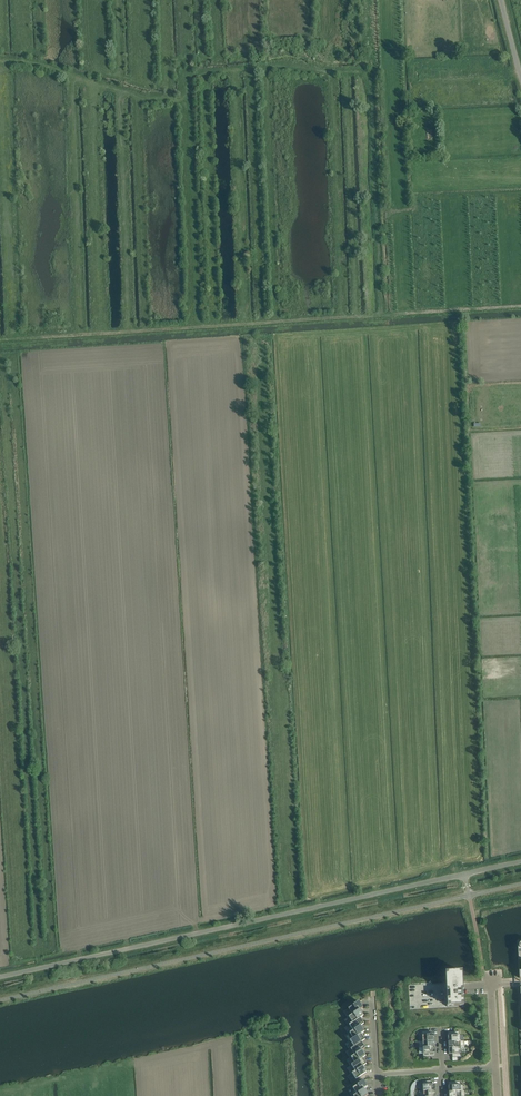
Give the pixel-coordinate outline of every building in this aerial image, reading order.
[(464,1006),(463,991),(463,988),(462,971),(445,972),(446,989),(447,1007),(464,1006)] [(359,1001),(353,1005),(352,1003),(348,1006),(349,1008),(348,1009),(352,1014),(352,1015),(359,1010),(360,1010),(363,1008),(359,1001)] [(352,1015),(352,1014),(349,1017),(353,1023),(359,1018),(360,1019),(360,1018),(364,1016),(360,1010),(359,1010),(352,1015)] [(353,1023),(349,1025),(353,1031),(360,1026),(360,1027),(361,1026),(364,1024),(360,1018),(360,1019),(359,1018),(353,1023)] [(353,1031),(350,1033),(354,1039),(360,1035),(361,1034),(365,1032),(361,1026),(360,1027),(360,1026),(353,1031)] [(434,1041),(434,1040),(434,1039),(434,1038),(434,1035),(434,1036),(434,1034),(431,1035),(430,1031),(422,1031),(422,1035),(422,1041),(434,1041)] [(448,1042),(460,1041),(459,1031),(447,1032),(448,1041),(448,1042)] [(354,1039),(350,1041),(354,1047),(361,1043),(362,1042),(365,1040),(361,1034),(360,1035),(354,1039)] [(354,1047),(351,1049),(354,1055),(355,1055),(361,1051),(362,1050),(366,1048),(362,1042),(361,1043),(354,1047)] [(434,1048),(434,1047),(423,1047),(423,1054),(423,1057),(435,1056),(435,1048),(434,1048)] [(449,1048),(449,1049),(448,1049),(449,1054),(452,1054),(452,1058),(461,1057),(461,1053),(460,1047),(449,1048)] [(355,1055),(354,1055),(351,1057),(355,1063),(362,1059),(363,1058),(366,1056),(362,1050),(361,1051),(355,1055)] [(355,1063),(351,1065),(355,1071),(362,1067),(363,1066),(366,1064),(363,1058),(362,1059),(355,1063)] [(355,1071),(352,1073),(356,1079),(367,1072),(363,1066),(362,1067),(355,1071)] [(368,1087),(364,1081),(353,1088),(357,1094),(363,1089),(363,1090),(364,1089),(368,1087)] [(435,1090),(435,1089),(435,1084),(431,1084),(431,1081),(422,1081),(423,1085),(423,1091),(435,1090)] [(449,1092),(463,1091),(463,1085),(460,1085),(460,1081),(448,1082),(448,1090),(449,1090),(449,1092)]
